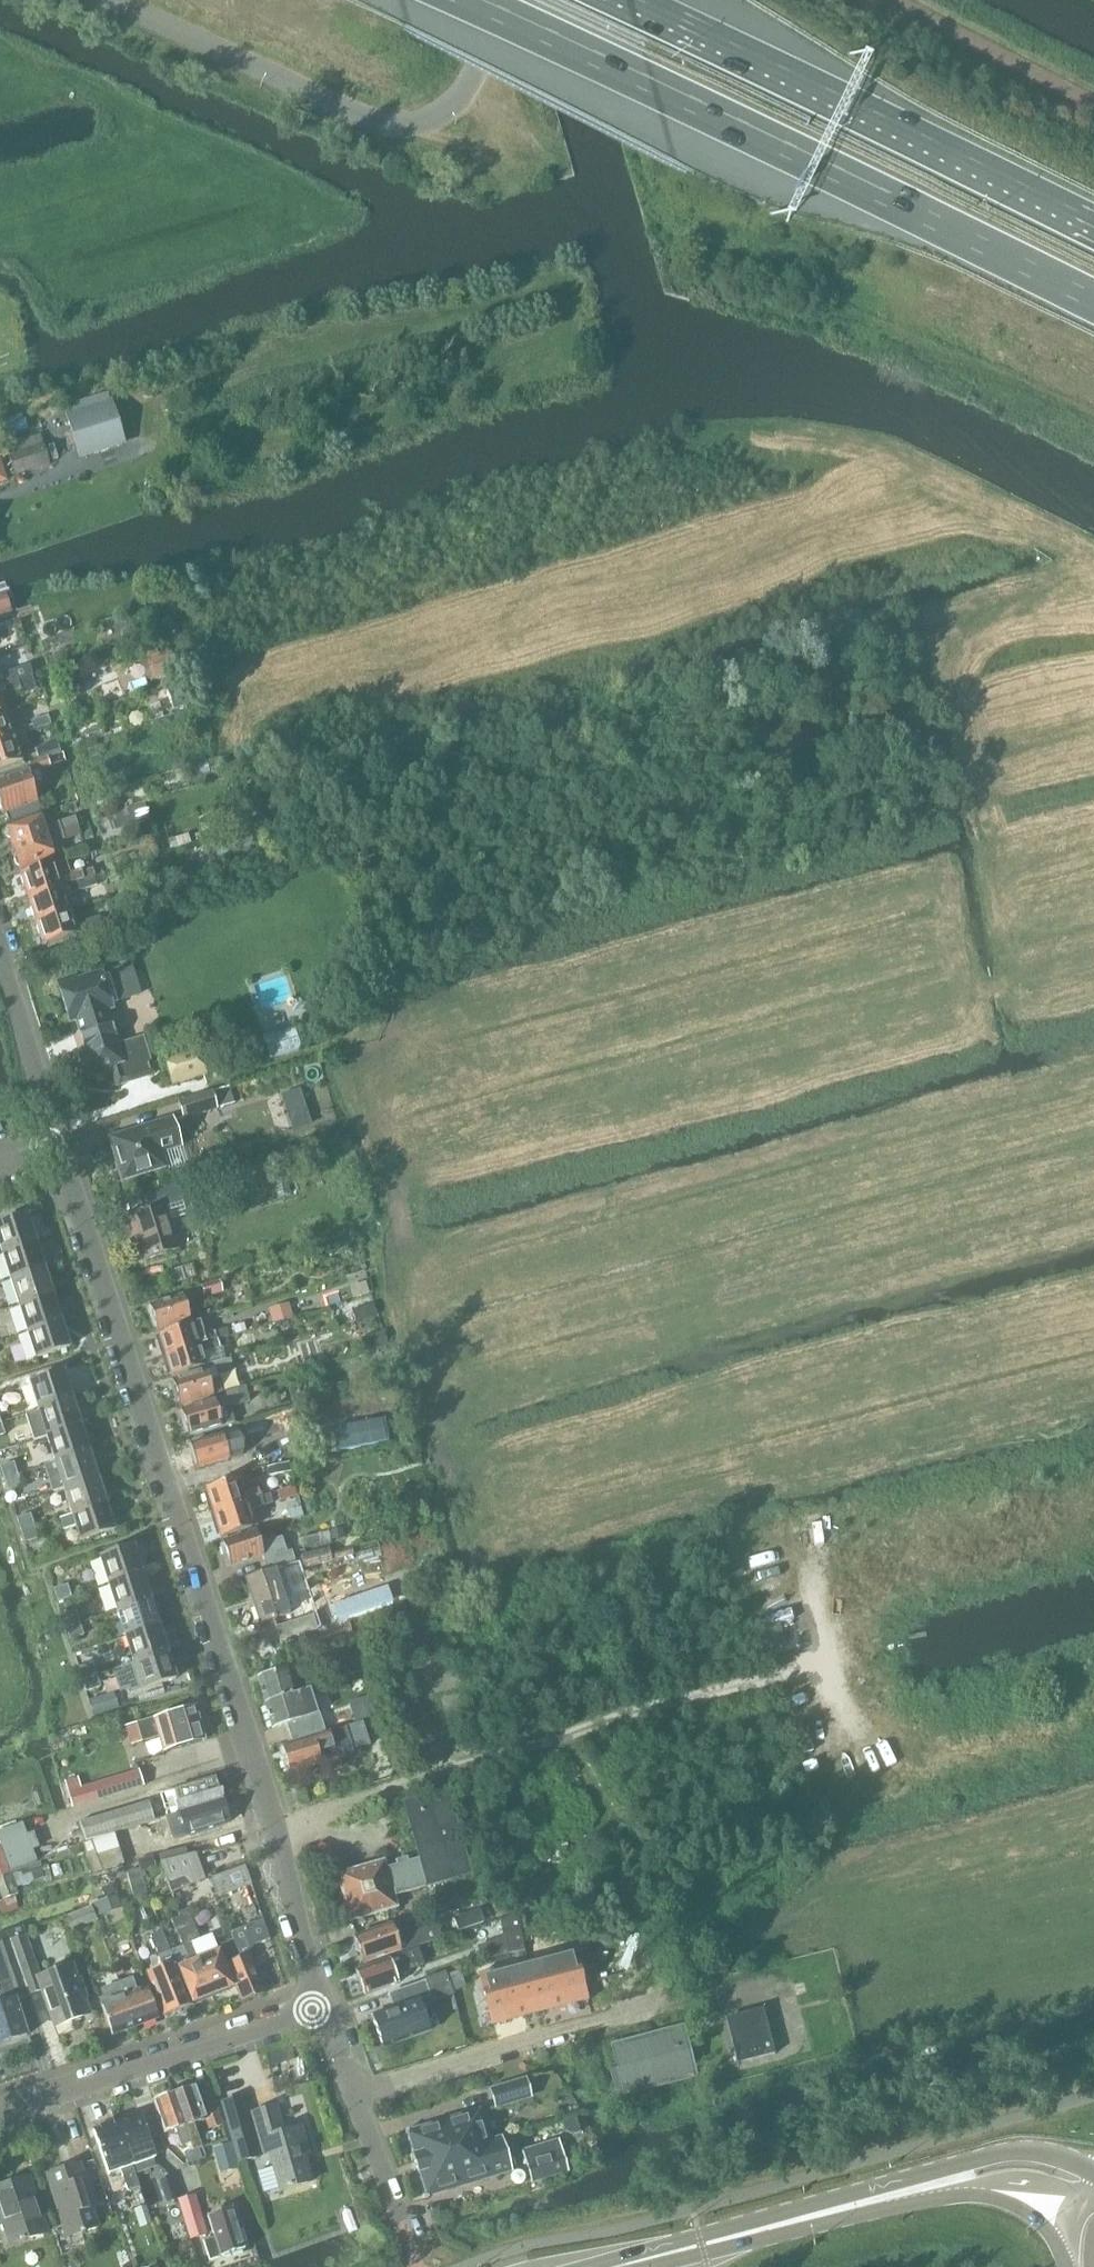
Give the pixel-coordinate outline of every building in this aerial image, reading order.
[(67,419),(79,457),(110,448),(122,444),(110,406),(67,419)] [(7,426),(0,428),(3,438),(28,430),(25,420),(23,421),(7,426)] [(19,451),(8,455),(14,476),(26,472),(19,451)] [(11,612),(5,596),(0,598),(0,616),(11,612)] [(142,658),(149,679),(177,671),(171,649),(142,658)] [(32,676),(29,666),(0,675),(0,687),(32,676)] [(0,687),(0,697),(35,685),(32,676),(0,687)] [(156,691),(163,714),(190,706),(183,683),(156,691)] [(46,714),(29,719),(32,728),(49,723),(46,714)] [(24,734),(21,724),(10,728),(5,715),(0,717),(0,742),(24,734)] [(0,742),(0,768),(21,761),(16,747),(27,744),(24,734),(0,742)] [(56,745),(41,750),(44,759),(59,753),(56,745)] [(28,773),(31,772),(34,783),(41,780),(38,772),(51,767),(47,758),(25,765),(28,773)] [(205,759),(197,762),(200,772),(209,770),(205,759)] [(33,802),(35,802),(25,774),(0,783),(0,807),(2,813),(6,812),(33,802)] [(33,802),(6,812),(9,823),(37,813),(33,802)] [(109,816),(113,830),(134,823),(130,809),(109,816)] [(10,838),(13,847),(77,827),(75,818),(54,825),(50,811),(6,825),(7,828),(5,832),(7,837),(10,838)] [(77,827),(13,847),(16,856),(14,859),(16,864),(19,866),(20,869),(64,855),(60,842),(80,835),(77,827)] [(26,887),(29,897),(95,875),(93,868),(81,871),(81,869),(70,872),(66,859),(21,873),(22,876),(21,879),(23,886),(26,887)] [(36,918),(37,921),(69,910),(64,894),(98,883),(95,875),(29,897),(32,907),(31,910),(33,917),(36,918)] [(69,910),(37,921),(38,924),(36,926),(38,933),(41,934),(44,945),(75,934),(79,945),(104,937),(97,917),(74,925),(69,910)] [(140,1042),(117,1049),(106,1011),(112,1009),(101,973),(77,981),(76,977),(57,982),(70,1022),(80,1019),(92,1057),(81,1060),(86,1075),(114,1066),(119,1081),(150,1072),(140,1042)] [(263,1036),(270,1059),(301,1050),(294,1027),(263,1036)] [(164,1059),(172,1084),(206,1074),(198,1049),(164,1059)] [(228,1086),(211,1092),(216,1109),(233,1103),(228,1086)] [(302,1086),(283,1092),(295,1128),(314,1121),(302,1086)] [(177,1102),(183,1119),(216,1109),(211,1092),(177,1102)] [(160,1153),(181,1146),(173,1118),(109,1138),(122,1180),(165,1167),(160,1153)] [(129,1218),(134,1235),(139,1233),(147,1259),(178,1249),(169,1221),(186,1216),(177,1184),(143,1195),(148,1212),(129,1218)] [(2,1253),(36,1242),(27,1216),(0,1225),(0,1248),(2,1253)] [(2,1253),(10,1279),(44,1268),(36,1242),(2,1253)] [(10,1279),(19,1306),(53,1295),(44,1268),(10,1279)] [(204,1285),(207,1296),(219,1292),(216,1281),(204,1285)] [(19,1306),(27,1332),(61,1321),(53,1295),(19,1306)] [(189,1321),(183,1300),(182,1296),(150,1306),(153,1317),(151,1319),(153,1326),(156,1327),(157,1331),(189,1321)] [(289,1303),(267,1309),(271,1323),(293,1317),(289,1303)] [(373,1304),(356,1309),(359,1321),(377,1315),(373,1304)] [(61,1321),(27,1332),(35,1358),(69,1347),(61,1321)] [(243,1323),(232,1327),(234,1334),(245,1331),(243,1323)] [(163,1349),(165,1355),(228,1336),(226,1328),(195,1337),(191,1325),(159,1334),(159,1337),(157,1339),(160,1348),(163,1349)] [(228,1336),(165,1355),(167,1362),(164,1364),(167,1373),(171,1374),(171,1376),(204,1366),(200,1354),(231,1345),(228,1336)] [(179,1402),(180,1406),(224,1393),(223,1393),(220,1394),(214,1376),(231,1371),(228,1360),(204,1366),(205,1371),(172,1380),(176,1392),(174,1394),(176,1401),(179,1402)] [(75,1370),(77,1385),(92,1382),(90,1368),(75,1370)] [(30,1384),(38,1410),(72,1399),(64,1373),(30,1384)] [(340,1384),(322,1389),(325,1399),(343,1394),(340,1384)] [(227,1397),(181,1410),(185,1422),(183,1424),(185,1431),(188,1432),(189,1436),(221,1426),(253,1417),(249,1402),(245,1387),(226,1392),(227,1397)] [(38,1410),(46,1436),(80,1425),(72,1399),(38,1410)] [(384,1418),(331,1428),(336,1452),(389,1442),(384,1418)] [(46,1436),(55,1462),(89,1451),(80,1425),(46,1436)] [(220,1428),(190,1437),(192,1444),(190,1444),(197,1468),(229,1459),(228,1459),(243,1455),(236,1432),(222,1436),(220,1428)] [(55,1462),(63,1489),(97,1478),(89,1451),(55,1462)] [(4,1479),(18,1474),(14,1462),(0,1467),(4,1479)] [(288,1462),(268,1467),(270,1475),(290,1471),(288,1462)] [(18,1474),(4,1479),(8,1491),(22,1487),(18,1474)] [(210,1503),(213,1513),(262,1498),(259,1487),(245,1492),(240,1477),(206,1489),(207,1492),(204,1494),(207,1502),(210,1503)] [(63,1489),(72,1515),(106,1504),(97,1478),(63,1489)] [(268,1496),(262,1498),(213,1513),(216,1523),(214,1526),(216,1533),(220,1534),(221,1537),(255,1527),(250,1509),(270,1503),(268,1496)] [(114,1530),(106,1504),(72,1515),(60,1518),(64,1530),(75,1526),(80,1541),(114,1530)] [(17,1519),(21,1531),(34,1526),(30,1514),(17,1519)] [(34,1526),(21,1531),(24,1543),(38,1539),(34,1526)] [(342,1530),(330,1532),(332,1540),(343,1538),(342,1530)] [(267,1570),(294,1561),(292,1553),(292,1551),(286,1552),(282,1537),(259,1545),(255,1531),(223,1541),(224,1544),(221,1547),(224,1555),(227,1555),(231,1566),(262,1556),(267,1570)] [(329,1533),(315,1536),(317,1546),(330,1544),(329,1533)] [(100,1558),(108,1584),(142,1574),(134,1547),(100,1558)] [(351,1548),(329,1553),(331,1559),(353,1554),(351,1548)] [(328,1549),(301,1555),(304,1566),(331,1559),(329,1553),(328,1549)] [(283,1566),(245,1579),(260,1623),(273,1619),(275,1627),(316,1614),(299,1561),(283,1566)] [(108,1584),(117,1611),(150,1600),(142,1574),(108,1584)] [(54,1589),(58,1601),(71,1597),(67,1584),(54,1589)] [(333,1607),(330,1608),(333,1615),(336,1614),(337,1618),(383,1603),(379,1589),(333,1604),(333,1607)] [(117,1611),(125,1637),(159,1626),(150,1600),(117,1611)] [(62,1615),(66,1627),(80,1623),(76,1611),(62,1615)] [(316,1614),(275,1627),(280,1641),(317,1629),(321,1628),(316,1614)] [(80,1623),(66,1627),(70,1640),(84,1635),(80,1623)] [(125,1637),(133,1663),(167,1653),(159,1626),(125,1637)] [(167,1653),(133,1663),(142,1690),(176,1679),(167,1653)] [(343,1660),(348,1676),(360,1672),(354,1656),(343,1660)] [(79,1667),(83,1679),(96,1675),(92,1663),(79,1667)] [(257,1679),(265,1704),(310,1689),(308,1681),(295,1685),(290,1669),(257,1679)] [(96,1675),(83,1679),(87,1692),(100,1687),(96,1675)] [(310,1689),(265,1704),(272,1728),(286,1724),(292,1742),(324,1732),(310,1689)] [(114,1690),(88,1698),(93,1713),(119,1705),(114,1690)] [(355,1719),(374,1714),(369,1695),(349,1700),(355,1719)] [(130,1744),(141,1741),(142,1742),(159,1737),(163,1752),(205,1740),(195,1706),(136,1723),(134,1717),(123,1720),(130,1744)] [(362,1722),(345,1727),(345,1728),(350,1743),(352,1750),(370,1745),(362,1722)] [(345,1728),(281,1748),(285,1759),(283,1762),(285,1768),(288,1770),(289,1773),(321,1763),(318,1753),(350,1743),(345,1728)] [(60,1778),(63,1789),(62,1790),(67,1809),(143,1785),(139,1771),(77,1790),(72,1774),(60,1778)] [(166,1817),(174,1814),(222,1800),(216,1778),(181,1788),(185,1802),(163,1808),(166,1817)] [(385,1864),(384,1860),(337,1874),(350,1921),(397,1908),(394,1896),(471,1874),(447,1790),(404,1802),(420,1859),(408,1863),(406,1858),(385,1864)] [(222,1800),(174,1814),(176,1822),(190,1818),(194,1832),(229,1822),(222,1800)] [(80,1822),(85,1841),(154,1821),(148,1802),(80,1822)] [(0,1832),(0,1843),(1,1845),(11,1873),(38,1863),(34,1852),(43,1848),(37,1833),(28,1836),(24,1823),(0,1832)] [(83,1842),(95,1873),(124,1863),(115,1833),(83,1842)] [(3,1900),(18,1894),(16,1887),(11,1873),(1,1845),(0,1845),(0,1892),(3,1900)] [(186,1856),(166,1861),(164,1862),(170,1882),(179,1880),(191,1883),(204,1879),(195,1855),(186,1856)] [(38,1863),(11,1873),(16,1887),(43,1877),(38,1863)] [(127,1872),(135,1899),(147,1896),(137,1869),(127,1872)] [(112,1885),(101,1889),(105,1899),(115,1895),(112,1885)] [(96,1899),(88,1902),(89,1904),(90,1907),(92,1906),(97,1916),(121,1908),(115,1895),(105,1899),(97,1901),(97,1900),(96,1899)] [(181,1917),(185,1928),(185,1927),(191,1944),(211,1994),(231,1986),(218,1953),(206,1958),(184,1900),(175,1903),(181,1917)] [(66,1917),(72,1930),(98,1920),(92,1906),(90,1907),(66,1917)] [(479,1910),(454,1919),(458,1932),(483,1923),(479,1910)] [(501,1918),(506,1954),(524,1951),(519,1915),(501,1918)] [(181,1917),(171,1921),(175,1931),(177,1931),(185,1928),(181,1917)] [(234,1942),(230,1944),(220,1948),(226,1964),(241,2002),(265,1993),(249,1955),(254,1946),(268,1941),(261,1920),(230,1931),(234,1942)] [(356,1941),(354,1944),(356,1950),(360,1952),(364,1963),(399,1951),(421,1944),(421,1946),(443,1938),(437,1922),(394,1937),(390,1925),(355,1938),(356,1941)] [(190,1965),(178,1969),(191,2002),(211,1994),(191,1944),(185,1927),(185,1928),(177,1931),(190,1965)] [(163,1966),(147,1973),(164,2016),(191,2005),(177,1970),(178,1969),(163,1932),(151,1937),(163,1966)] [(25,1936),(10,1941),(28,1994),(28,1995),(43,1989),(56,2026),(87,2014),(70,1967),(39,1978),(25,1936)] [(3,2003),(0,2004),(0,2044),(26,2036),(15,2000),(27,1996),(27,1995),(28,1994),(10,1941),(0,1944),(0,1959),(4,1970),(0,1975),(0,1995),(3,2003)] [(423,1965),(420,1957),(417,1950),(356,1971),(364,1995),(398,1984),(395,1975),(423,1965)] [(480,1976),(493,2023),(586,1998),(587,2001),(588,2001),(574,1950),(477,1976),(478,1977),(480,1976)] [(255,1957),(263,1987),(282,1982),(273,1952),(255,1957)] [(132,1979),(119,1983),(135,2027),(158,2019),(147,1988),(137,1991),(132,1979)] [(397,2007),(371,2016),(382,2047),(429,2031),(418,2001),(431,1997),(425,1981),(392,1993),(397,2007)] [(135,2027),(119,1983),(101,1990),(106,2002),(101,2004),(112,2036),(135,2027)] [(734,2052),(737,2064),(774,2054),(771,2042),(770,2043),(761,2010),(727,2020),(735,2052),(734,2052)] [(613,2046),(619,2067),(609,2070),(616,2095),(626,2093),(694,2075),(681,2028),(613,2046)] [(243,2079),(219,2085),(236,2145),(256,2140),(246,2106),(250,2105),(243,2079)] [(530,2097),(525,2080),(491,2090),(496,2107),(530,2097)] [(173,2094),(190,2143),(193,2152),(202,2148),(194,2124),(219,2115),(210,2089),(196,2094),(194,2087),(173,2094)] [(181,2146),(190,2143),(173,2094),(153,2101),(164,2134),(175,2130),(181,2146)] [(275,2106),(253,2113),(264,2154),(270,2153),(280,2191),(311,2182),(303,2156),(308,2154),(300,2127),(283,2132),(275,2106)] [(413,2157),(414,2159),(424,2156),(426,2162),(488,2143),(488,2142),(478,2111),(408,2133),(407,2130),(405,2131),(406,2134),(413,2157)] [(140,2114),(116,2122),(132,2166),(155,2158),(140,2114)] [(577,2116),(563,2121),(565,2129),(573,2133),(582,2130),(577,2116)] [(132,2166),(116,2122),(93,2130),(109,2174),(120,2170),(128,2191),(139,2187),(132,2166)] [(424,2156),(414,2159),(418,2173),(425,2196),(426,2199),(428,2198),(427,2196),(511,2171),(501,2138),(488,2142),(488,2143),(426,2162),(424,2156)] [(232,2144),(215,2149),(218,2162),(235,2157),(232,2144)] [(184,2155),(187,2164),(196,2161),(193,2152),(184,2155)] [(561,2154),(527,2164),(532,2181),(566,2171),(561,2154)] [(79,2164),(47,2174),(67,2238),(98,2228),(92,2209),(94,2208),(79,2164)] [(171,2176),(158,2181),(165,2203),(178,2199),(171,2176)] [(10,2245),(20,2241),(21,2242),(25,2241),(25,2240),(46,2232),(28,2178),(0,2187),(0,2216),(10,2245)] [(179,2200),(191,2239),(206,2234),(194,2195),(179,2200)] [(147,2205),(134,2209),(140,2227),(153,2222),(147,2205)] [(209,2249),(212,2259),(244,2249),(231,2208),(208,2216),(217,2247),(209,2249)]
